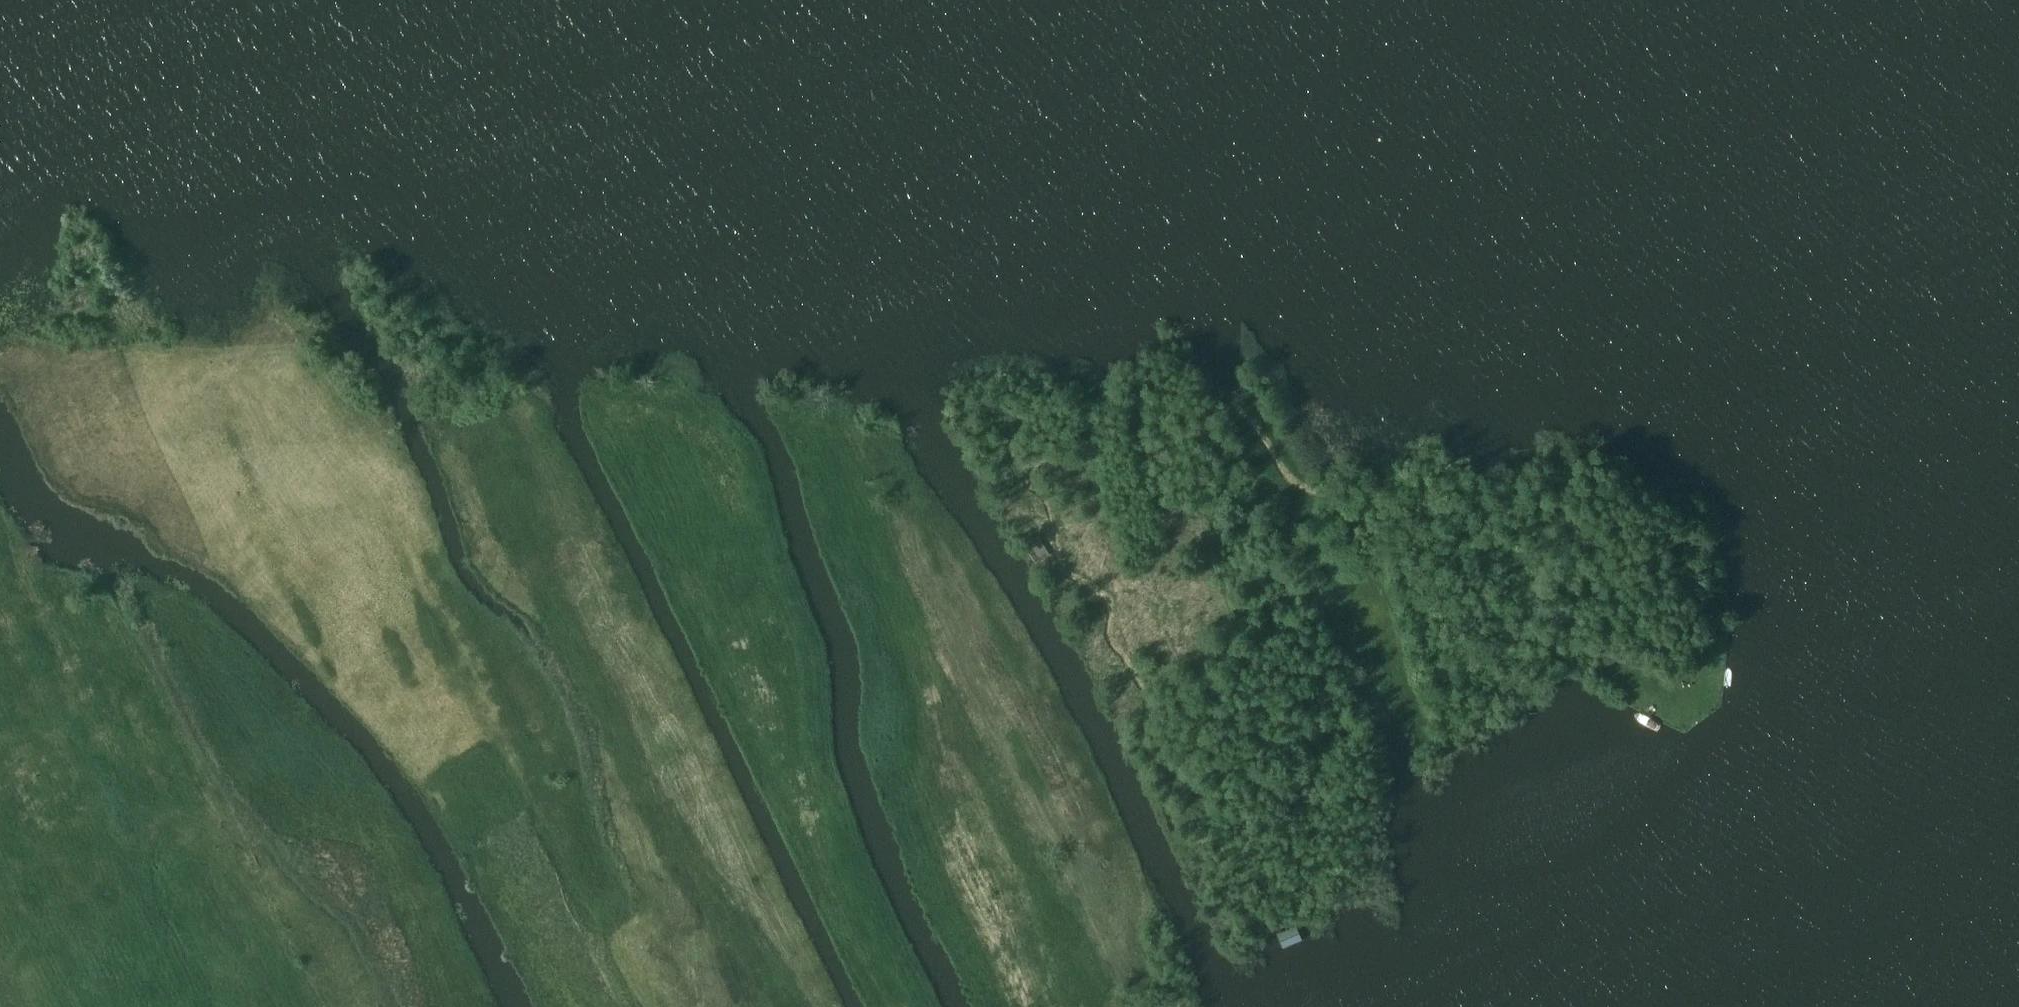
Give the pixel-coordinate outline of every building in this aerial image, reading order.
[(1297,924),(1276,934),(1283,949),(1304,939),(1297,924)]
